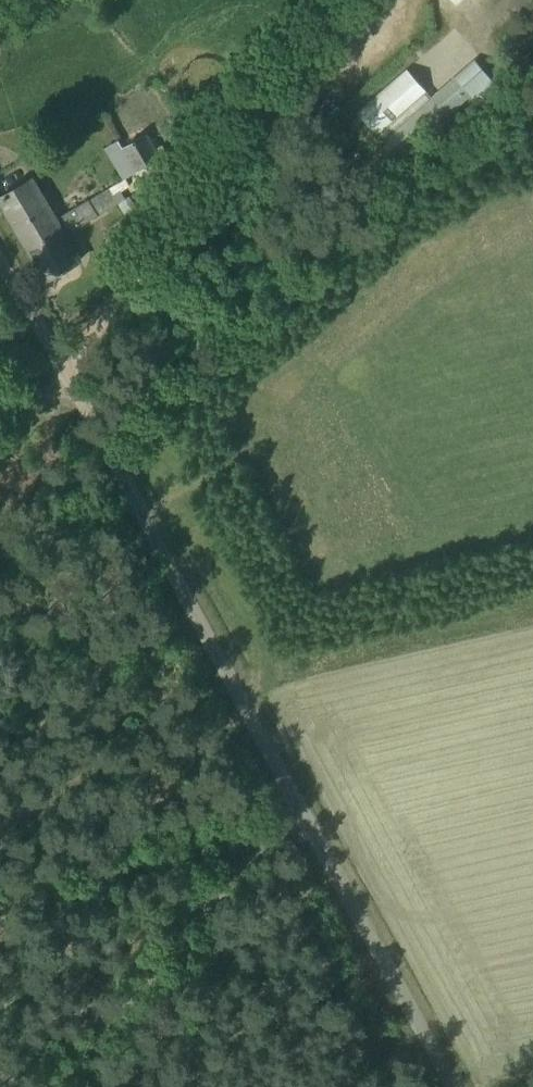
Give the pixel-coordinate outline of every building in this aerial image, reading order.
[(430,96),(408,69),(358,111),(384,141),(373,150),(388,168),(471,98),(478,107),(501,88),(476,58),(430,96)] [(122,180),(170,153),(165,143),(156,147),(149,133),(125,147),(121,139),(105,148),(122,180)] [(55,219),(33,180),(1,198),(46,280),(79,261),(63,233),(96,215),(88,201),(55,219)]
